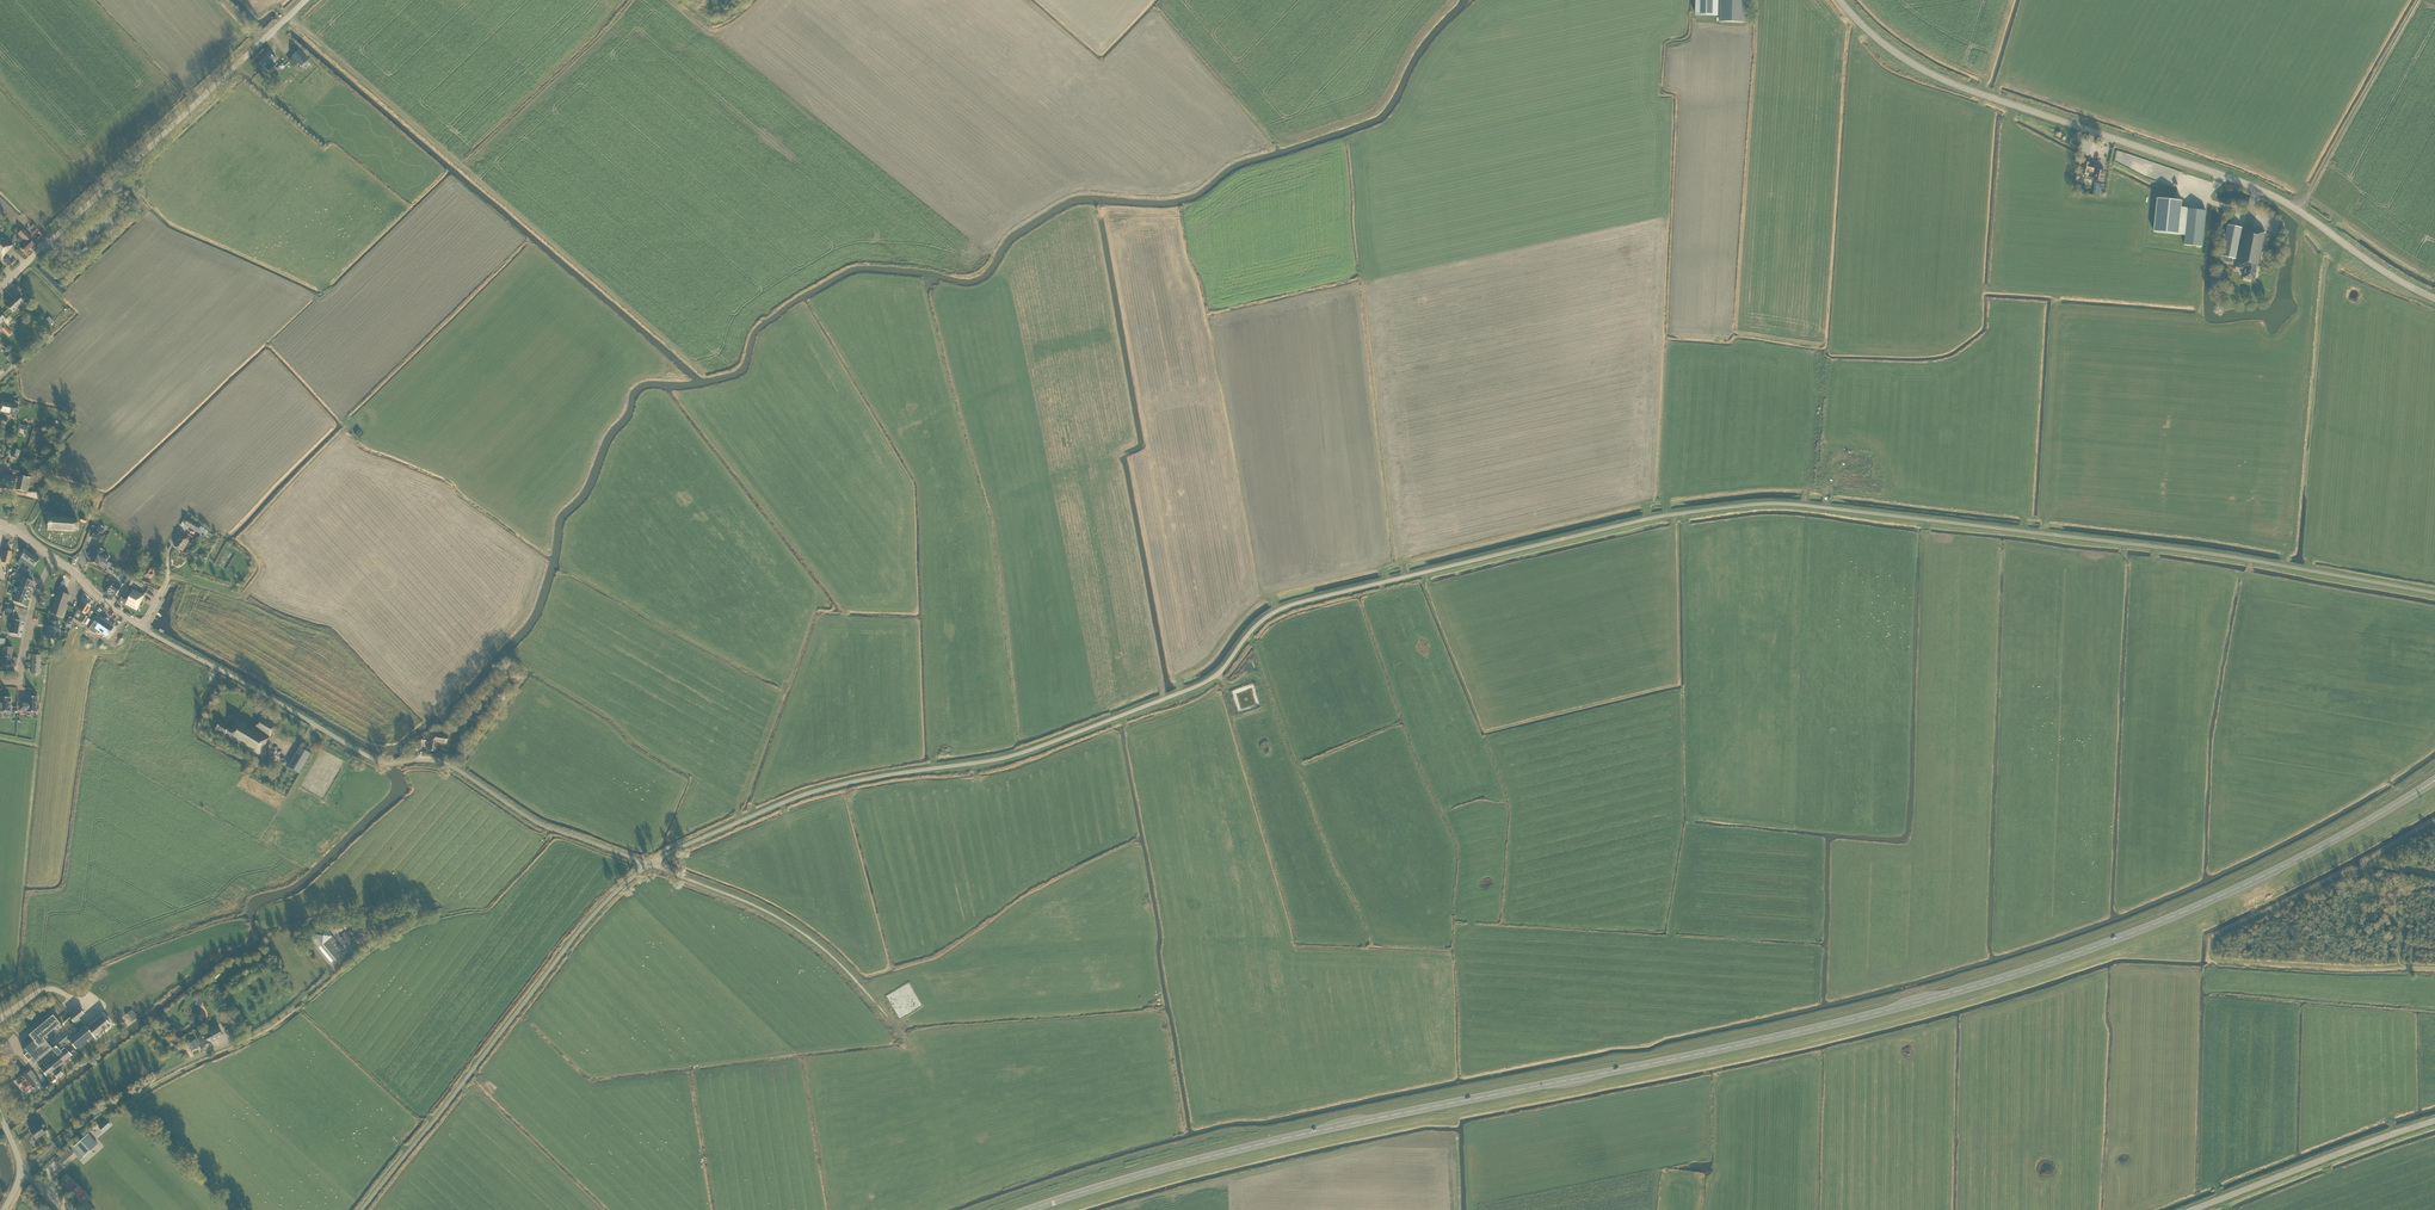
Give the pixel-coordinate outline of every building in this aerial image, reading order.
[(1718,0),(1696,0),(1696,15),(1718,15),(1718,0)] [(1745,22),(1745,0),(1720,0),(1719,21),(1745,22)] [(257,65),(262,70),(265,68),(270,73),(276,67),(272,63),(276,59),(269,51),(261,58),(262,60),(257,65)] [(308,60),(299,51),(292,56),(302,66),(308,60)] [(2104,172),(2097,171),(2096,173),(2093,172),(2094,165),(2091,165),(2091,164),(2084,162),(2082,174),(2088,175),(2089,177),(2095,178),(2095,180),(2102,181),(2104,172)] [(2101,196),(2102,185),(2097,184),(2096,191),(2094,191),(2093,195),(2101,196)] [(2202,247),(2206,211),(2181,208),(2182,201),(2158,199),(2154,232),(2185,235),(2184,245),(2202,247)] [(2228,225),(2221,256),(2236,259),(2240,236),(2242,237),(2236,267),(2245,269),(2243,278),(2255,280),(2256,275),(2255,275),(2257,267),(2259,267),(2266,233),(2228,225)] [(26,253),(34,244),(30,239),(32,237),(23,229),(18,234),(23,239),(21,241),(24,245),(21,248),(26,253)] [(1,259),(13,245),(2,236),(1,237),(0,236),(0,258),(1,259)] [(24,309),(21,305),(24,302),(18,296),(12,301),(18,307),(22,311),(24,309)] [(13,313),(18,307),(12,301),(7,306),(13,313)] [(5,333),(8,330),(5,326),(3,328),(0,324),(0,329),(1,330),(2,330),(5,333)] [(20,364),(19,363),(16,360),(12,364),(15,368),(20,364)] [(2,402),(0,412),(17,415),(19,405),(18,405),(19,402),(14,401),(13,404),(2,402)] [(11,456),(17,458),(20,449),(14,447),(11,456)] [(17,490),(18,484),(20,478),(16,477),(17,476),(3,472),(0,483),(14,487),(14,489),(17,490)] [(20,478),(18,484),(17,490),(27,492),(31,478),(20,475),(20,478)] [(48,517),(47,529),(73,531),(77,529),(78,523),(74,519),(48,517)] [(208,531),(204,529),(188,519),(184,525),(200,535),(198,538),(212,547),(215,541),(217,542),(218,539),(207,532),(208,531)] [(93,530),(90,537),(101,542),(104,536),(102,534),(105,529),(102,527),(101,527),(98,526),(97,527),(96,531),(93,530)] [(178,540),(174,546),(182,551),(189,541),(181,537),(179,541),(178,540)] [(92,554),(94,555),(90,562),(99,566),(101,561),(106,564),(109,556),(105,554),(106,551),(96,546),(92,554)] [(12,552),(5,550),(2,562),(9,564),(12,552)] [(21,558),(17,563),(20,565),(22,562),(26,565),(33,555),(26,550),(21,558)] [(34,567),(39,560),(33,555),(26,565),(29,567),(27,570),(30,572),(31,571),(34,567)] [(195,560),(203,565),(206,560),(198,555),(195,560)] [(147,566),(143,575),(144,575),(143,579),(140,578),(139,582),(149,586),(150,582),(147,581),(148,577),(151,578),(154,573),(151,572),(153,569),(147,566)] [(120,583),(126,585),(130,578),(124,575),(120,583)] [(13,583),(31,590),(34,582),(22,577),(20,583),(14,580),(13,583)] [(112,581),(104,593),(113,598),(115,594),(116,595),(121,587),(112,581)] [(31,590),(13,583),(12,586),(18,588),(16,593),(28,597),(31,590)] [(125,596),(122,595),(119,601),(125,603),(124,605),(136,611),(144,594),(130,587),(125,596)] [(28,597),(16,593),(10,590),(9,593),(15,596),(13,601),(25,606),(28,597)] [(70,596),(58,592),(51,613),(63,617),(70,596)] [(90,606),(84,603),(79,610),(78,610),(76,613),(81,616),(83,612),(85,614),(90,606)] [(15,607),(6,605),(3,615),(6,615),(7,612),(9,612),(14,613),(15,607)] [(17,635),(20,621),(12,619),(9,633),(17,635)] [(95,621),(88,630),(95,634),(96,634),(102,638),(105,634),(107,636),(113,628),(101,620),(98,624),(95,622),(95,621)] [(49,622),(49,626),(46,626),(46,631),(46,638),(54,639),(54,638),(59,639),(60,627),(58,627),(58,622),(49,622)] [(3,657),(12,657),(12,647),(4,647),(3,657)] [(32,655),(32,664),(40,665),(41,655),(43,655),(43,652),(37,651),(37,655),(32,655)] [(11,667),(12,657),(3,657),(3,666),(11,667)] [(40,674),(40,665),(32,664),(32,674),(40,674)] [(1256,684),(1233,690),(1238,707),(1238,695),(1242,695),(1244,694),(1244,700),(1248,700),(1249,704),(1238,707),(1250,707),(1249,705),(1251,704),(1251,699),(1253,699),(1253,698),(1253,694),(1250,694),(1249,692),(1255,691),(1256,695),(1258,694),(1258,693),(1256,684)] [(37,712),(37,710),(39,710),(39,704),(37,704),(38,697),(28,696),(28,701),(20,701),(20,710),(28,711),(28,712),(37,712)] [(1,697),(1,701),(0,701),(0,710),(1,710),(1,712),(10,712),(10,707),(11,707),(11,703),(11,698),(1,697)] [(219,722),(215,729),(232,738),(231,740),(258,756),(276,726),(260,716),(253,728),(236,718),(230,729),(219,722)] [(427,750),(436,751),(437,742),(446,743),(448,736),(430,733),(427,750)] [(288,766),(299,773),(310,754),(299,747),(288,766)] [(317,949),(329,964),(341,955),(328,940),(317,949)] [(203,1006),(205,999),(199,997),(197,1003),(203,1006)] [(80,1009),(70,1017),(74,1022),(84,1014),(80,1009)] [(132,1022),(135,1019),(129,1011),(125,1014),(132,1022)] [(34,1040),(23,1049),(26,1053),(25,1055),(29,1060),(31,1059),(35,1063),(52,1049),(53,1048),(43,1037),(60,1024),(60,1023),(53,1015),(30,1035),(34,1040)] [(71,1037),(69,1040),(70,1042),(76,1049),(93,1035),(95,1038),(111,1025),(103,1016),(88,1028),(86,1026),(71,1037)] [(222,1025),(225,1030),(231,1027),(228,1021),(222,1025)] [(211,1042),(223,1036),(218,1027),(205,1034),(205,1033),(199,1036),(200,1039),(198,1040),(203,1048),(211,1043),(211,1042)] [(69,1035),(53,1049),(58,1055),(66,1048),(65,1046),(70,1042),(69,1040),(71,1037),(69,1035)] [(188,1043),(192,1052),(197,1049),(197,1048),(199,1047),(195,1039),(193,1041),(193,1040),(188,1043)] [(46,1061),(40,1066),(47,1076),(75,1052),(74,1050),(70,1053),(66,1048),(48,1064),(46,1061)] [(41,1069),(36,1073),(41,1079),(46,1075),(41,1069)] [(53,1073),(57,1078),(63,1073),(59,1069),(53,1073)] [(17,1082),(21,1087),(22,1086),(25,1091),(26,1090),(27,1092),(31,1089),(35,1086),(35,1085),(38,1082),(35,1079),(37,1077),(32,1071),(26,1075),(26,1074),(21,1078),(22,1078),(17,1082)] [(103,1132),(111,1125),(107,1120),(99,1127),(103,1132)] [(31,1132),(36,1139),(45,1133),(45,1132),(48,1130),(43,1123),(40,1125),(31,1132)] [(98,1144),(88,1134),(74,1147),(83,1157),(98,1144)] [(61,1165),(73,1154),(68,1148),(56,1159),(61,1165)]
